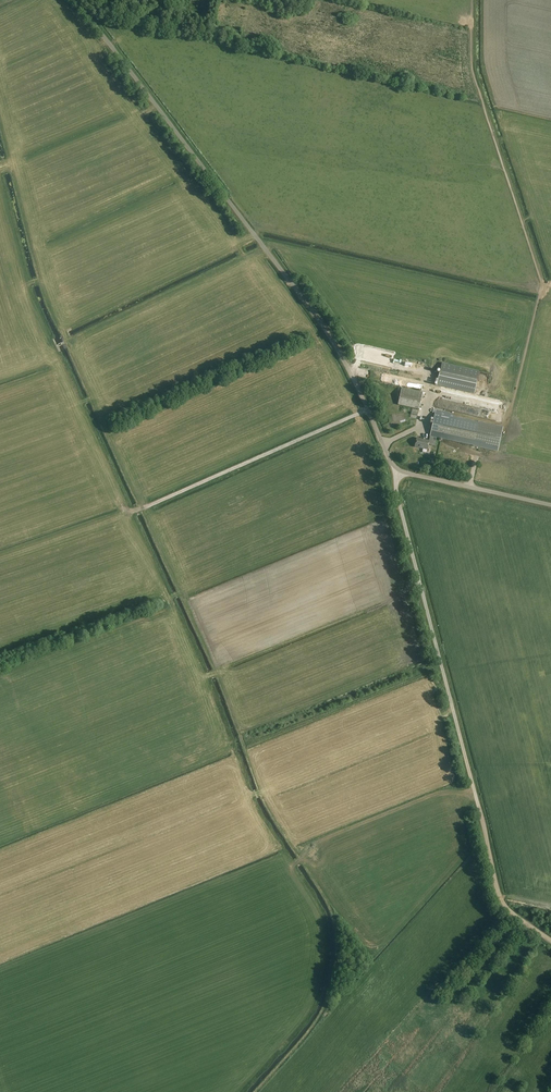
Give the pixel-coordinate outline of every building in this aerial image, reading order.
[(437,385),(474,393),(479,371),(441,363),(437,385)] [(400,373),(398,383),(422,388),(424,378),(400,373)] [(423,393),(402,388),(398,405),(419,409),(423,393)] [(437,438),(497,451),(503,428),(435,413),(430,436),(429,441),(417,438),(415,447),(427,450),(429,445),(435,446),(437,438)]
